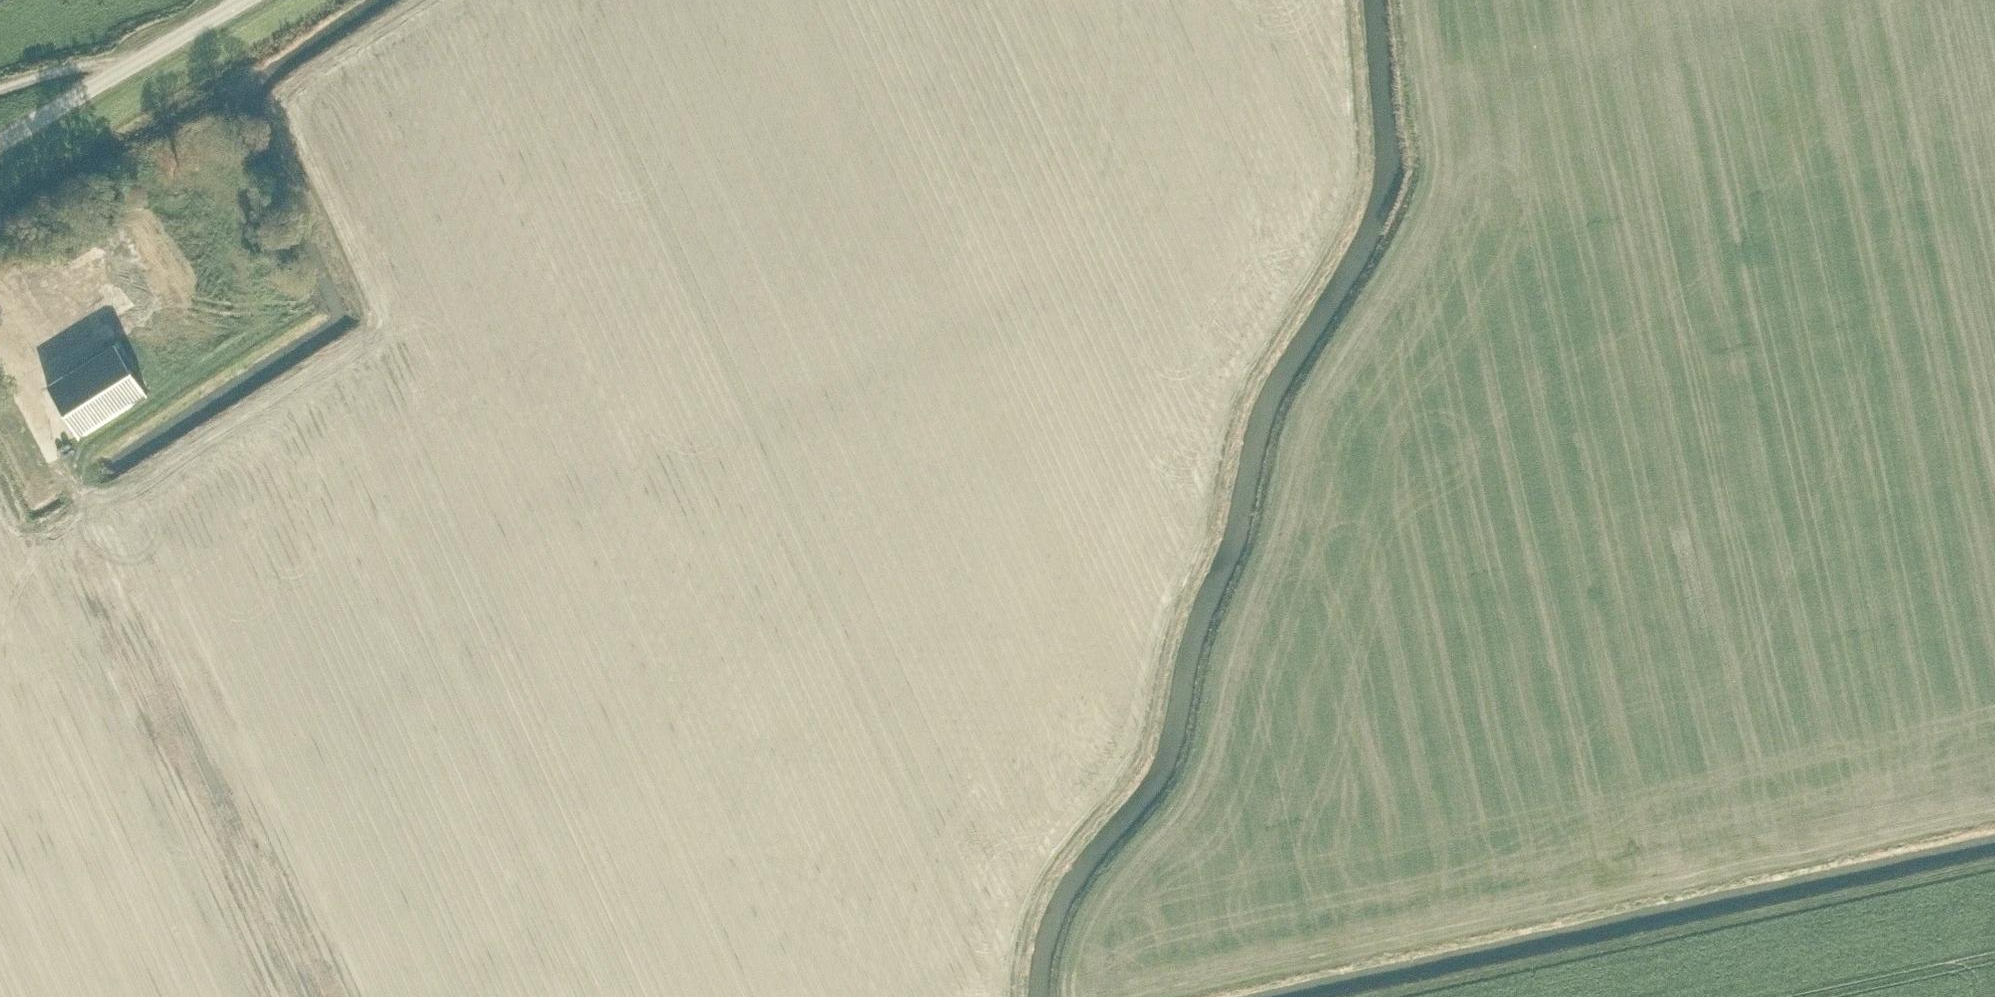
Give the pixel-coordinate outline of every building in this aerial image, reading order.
[(194,261),(203,257),(195,238),(186,242),(194,261)] [(113,340),(45,383),(77,434),(145,391),(113,340)]
